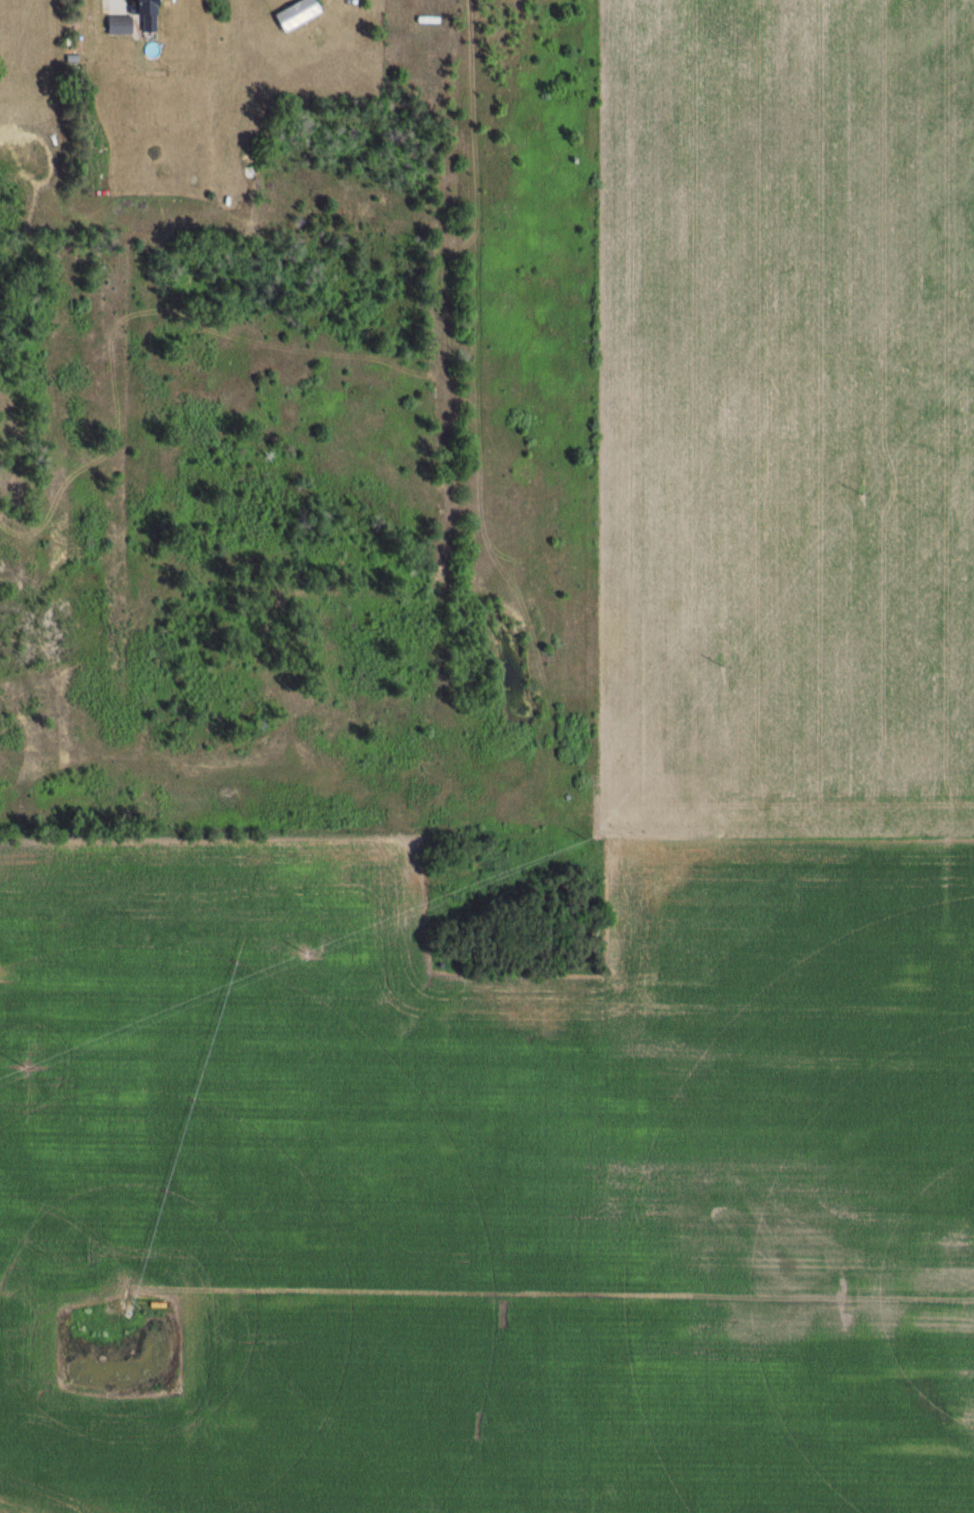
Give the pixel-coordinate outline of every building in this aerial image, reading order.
[(133,14),(142,14),(142,32),(154,32),(154,0),(133,0),(133,14)] [(312,0),(298,0),(271,14),(281,32),(318,12),(312,0)] [(106,35),(130,35),(130,16),(106,16),(106,35)]
